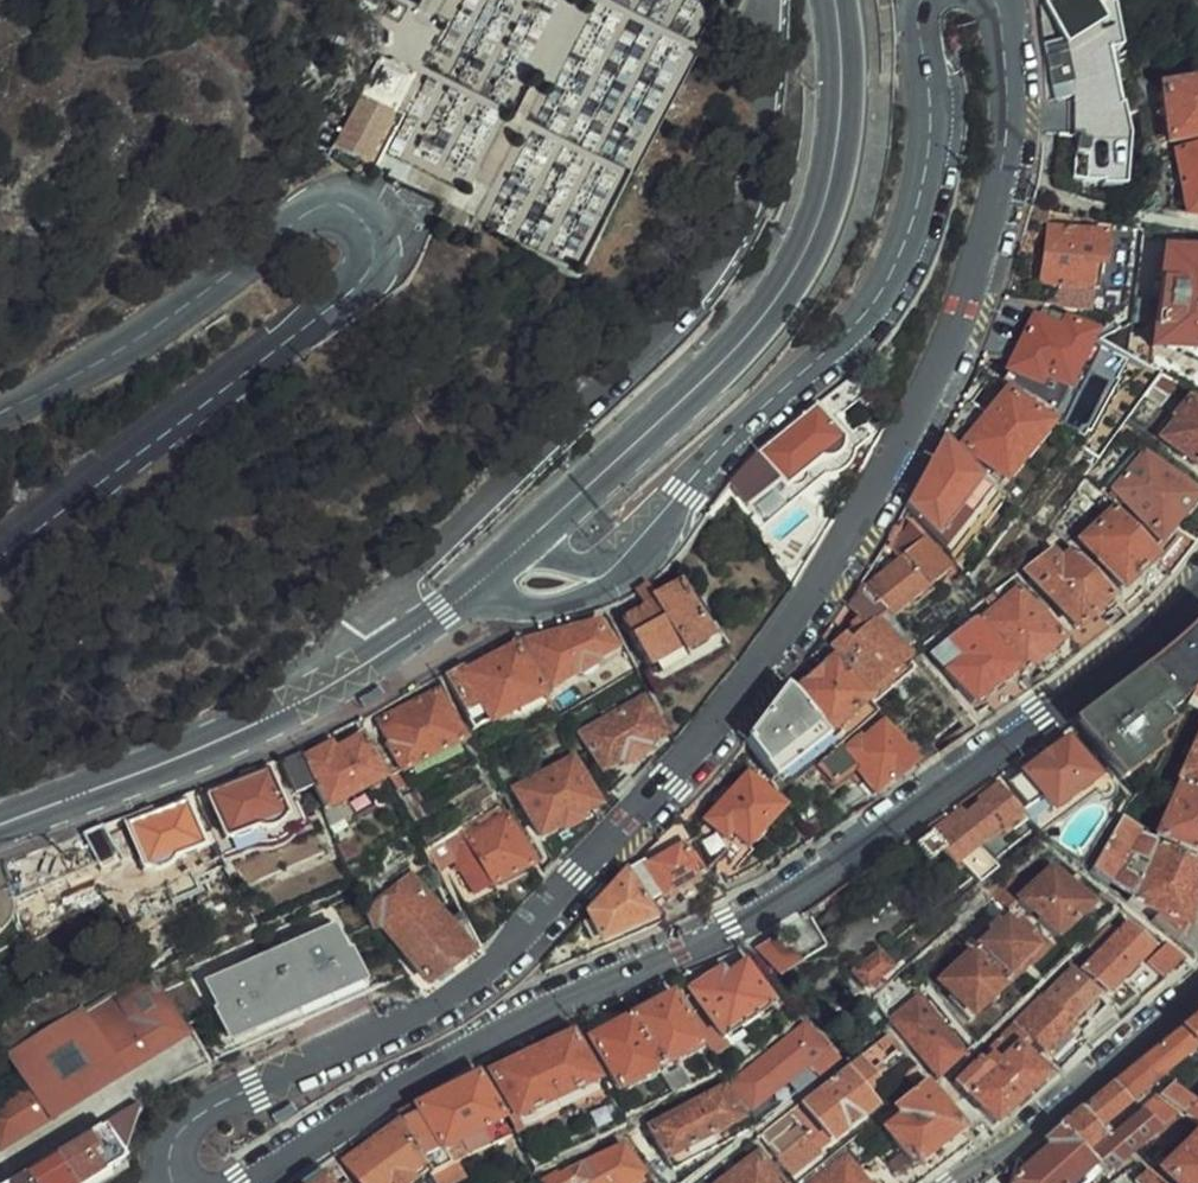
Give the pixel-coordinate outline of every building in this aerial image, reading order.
[(639,10),(692,5),(695,0),(620,0),(639,10)] [(411,111),(407,117),(376,101),(351,151),(390,172),(419,116),(413,112),(433,75),(397,57),(379,94),(411,111)] [(1197,138),(1197,83),(1163,88),(1170,142),(1197,138)] [(335,122),(322,148),(341,161),(356,133),(335,122)] [(1177,151),(1189,213),(1197,214),(1197,147),(1177,151)] [(1106,210),(1091,205),(1087,218),(1104,222),(1106,210)] [(466,219),(443,206),(439,214),(462,227),(466,219)] [(1051,226),(1045,281),(1062,283),(1092,286),(1098,287),(1104,231),(1051,226)] [(1172,254),(1161,357),(1173,366),(1197,383),(1197,257),(1172,254)] [(1090,308),(1092,286),(1062,283),(1061,291),(1060,303),(1090,308)] [(1061,291),(1049,289),(1048,303),(1060,306),(1060,303),(1061,291)] [(1039,307),(1001,380),(1057,423),(1094,335),(1039,307)] [(1165,413),(1183,389),(1168,381),(1153,400),(1165,413)] [(852,415),(870,400),(861,388),(843,403),(852,415)] [(1004,478),(1048,423),(1005,391),(962,445),(1004,478)] [(1191,393),(1174,414),(1179,418),(1162,437),(1197,466),(1197,399),(1191,393)] [(836,464),(844,443),(816,406),(757,455),(731,483),(766,529),(804,497),(794,483),(819,463),(836,464)] [(794,483),(804,497),(828,478),(833,477),(838,475),(843,472),(847,469),(851,465),(853,462),(857,452),(872,440),(862,428),(844,443),(836,464),(819,463),(794,483)] [(999,497),(946,432),(905,504),(951,558),(999,497)] [(1197,500),(1197,498),(1146,452),(1115,487),(1160,543),(1197,500)] [(1135,577),(1152,596),(1173,574),(1157,556),(1116,508),(1083,540),(1121,590),(1135,577)] [(832,527),(812,518),(781,543),(777,554),(787,560),(782,567),(798,588),(832,527)] [(1157,556),(1173,574),(1197,542),(1180,530),(1157,556)] [(926,536),(865,586),(886,611),(889,615),(950,565),(926,536)] [(1072,642),(1081,652),(1115,627),(1100,608),(1112,596),(1074,550),(1060,561),(1051,550),(1027,570),(1077,628),(1070,635),(1074,640),(1072,642)] [(711,641),(680,584),(656,597),(651,601),(654,606),(644,612),(625,621),(648,665),(679,650),(682,656),(711,641)] [(832,648),(839,657),(872,700),(892,684),(887,677),(910,657),(878,618),(886,611),(865,586),(852,608),(860,617),(851,624),(854,628),(832,648)] [(651,587),(636,596),(644,612),(654,606),(651,601),(656,597),(651,587)] [(1037,662),(1050,677),(1081,652),(1072,642),(1074,640),(1070,635),(1064,639),(1020,587),(980,622),(1023,674),(1037,662)] [(1035,688),(1023,674),(980,622),(976,616),(934,651),(946,665),(944,667),(974,703),(1002,679),(1019,698),(1035,688)] [(597,621),(521,642),(545,688),(613,652),(597,621)] [(1197,688),(1197,623),(1146,670),(1174,709),(1196,692),(1197,688)] [(467,672),(463,665),(444,675),(472,730),(540,694),(516,648),(467,672)] [(837,747),(840,745),(881,712),(872,700),(839,657),(794,694),(826,733),(837,747)] [(1174,709),(1146,670),(1077,721),(1121,781),(1156,755),(1150,745),(1169,729),(1161,719),(1174,709)] [(758,727),(748,739),(774,779),(826,733),(794,694),(789,687),(758,727)] [(1196,692),(1188,705),(1197,709),(1197,688),(1196,692)] [(401,769),(462,737),(439,691),(379,722),(395,752),(392,753),(401,769)] [(648,744),(664,735),(644,698),(583,731),(602,768),(620,760),(622,763),(650,749),(648,744)] [(900,736),(923,765),(947,748),(923,719),(900,736)] [(840,745),(837,747),(823,760),(837,778),(855,764),(876,793),(893,779),(894,780),(915,761),(884,722),(846,752),(840,745)] [(1079,734),(1072,725),(1017,764),(1024,773),(1009,785),(1026,810),(1042,800),(1050,811),(1058,806),(1094,781),(1091,776),(1067,743),(1079,734)] [(331,745),(303,759),(313,786),(323,810),(384,779),(361,737),(334,751),(331,745)] [(295,794),(313,786),(303,759),(300,753),(281,761),(295,794)] [(1185,783),(1197,789),(1197,757),(1185,783)] [(542,835),(598,806),(573,758),(516,788),(542,835)] [(285,817),(287,817),(268,769),(208,793),(226,840),(257,828),(260,831),(263,832),(267,833),(271,833),(275,832),(279,830),(281,828),(283,825),(284,821),(285,817)] [(398,771),(388,776),(399,796),(407,791),(410,790),(398,771)] [(617,809),(630,794),(601,771),(589,787),(617,809)] [(1106,778),(1100,771),(1091,776),(1094,781),(1058,806),(1066,816),(1096,795),(1097,795),(1100,796),(1103,796),(1105,794),(1106,792),(1107,790),(1107,787),(1103,781),(1106,778)] [(749,855),(789,812),(749,776),(705,825),(729,848),(735,842),(749,855)] [(1185,783),(1157,835),(1197,856),(1197,789),(1185,783)] [(967,871),(977,885),(995,870),(984,855),(1028,822),(1000,784),(978,800),(981,804),(948,828),(944,825),(917,845),(932,867),(943,860),(958,878),(967,871)] [(407,791),(399,796),(413,823),(416,828),(433,818),(420,795),(411,798),(407,791)] [(150,806),(136,812),(139,821),(125,826),(144,873),(147,870),(149,871),(152,873),(156,874),(160,874),(164,873),(167,871),(170,868),(172,865),(173,861),(204,849),(189,813),(196,810),(192,799),(154,814),(150,806)] [(479,853),(459,864),(474,893),(493,882),(534,861),(509,813),(469,834),(479,853)] [(1181,948),(1194,960),(1197,951),(1197,866),(1156,846),(1122,819),(1091,871),(1150,921),(1181,948)] [(102,826),(83,835),(103,865),(115,857),(102,826)] [(445,839),(428,850),(441,874),(459,864),(445,839)] [(693,881),(710,903),(727,895),(711,869),(704,874),(682,841),(647,863),(645,858),(626,865),(640,891),(655,881),(666,900),(693,881)] [(1023,872),(1009,885),(1021,898),(1058,936),(1094,901),(1059,864),(1036,885),(1023,872)] [(661,926),(640,891),(626,865),(585,904),(609,948),(661,926)] [(407,976),(419,992),(472,954),(414,873),(365,909),(373,929),(407,976)] [(474,893),(462,898),(466,907),(497,891),(493,882),(474,893)] [(1014,905),(1021,898),(1009,885),(988,904),(994,912),(1008,900),(1014,905)] [(59,889),(26,904),(36,920),(69,905),(59,889)] [(973,942),(978,947),(1009,981),(1046,946),(1020,919),(1010,928),(1000,918),(973,942)] [(284,1004),(296,1030),(368,995),(347,949),(342,951),(330,926),(205,982),(217,1010),(213,1012),(224,1036),(261,1021),(258,1014),(284,1004)] [(1107,993),(1152,948),(1129,926),(1085,971),(1107,993)] [(867,987),(902,956),(883,934),(848,964),(867,987)] [(776,938),(759,948),(783,976),(797,966),(776,938)] [(956,968),(978,947),(973,942),(951,963),(956,968)] [(975,1012),(1009,981),(978,947),(956,968),(944,979),(975,1012)] [(692,989),(722,1036),(772,1005),(746,962),(726,973),(723,970),(692,989)] [(1073,965),(1044,994),(1068,1019),(1099,990),(1073,965)] [(187,1037),(147,972),(12,1054),(32,1086),(0,1105),(0,1153),(187,1037)] [(920,993),(891,1020),(938,1080),(965,1055),(920,993)] [(1078,1029),(1068,1019),(1044,994),(1014,1024),(1027,1039),(1051,1065),(1053,1067),(1087,1037),(1078,1029)] [(631,1017),(660,1070),(698,1050),(671,997),(631,1017)] [(1197,1046),(1197,1016),(1182,1028),(1197,1046)] [(620,1091),(660,1070),(631,1017),(591,1038),(620,1091)] [(995,1125),(1048,1076),(1044,1071),(1020,1045),(1027,1039),(1014,1024),(989,1049),(995,1055),(986,1063),(979,1057),(954,1082),(968,1098),(970,1096),(995,1125)] [(807,1062),(816,1079),(841,1059),(813,1027),(807,1032),(802,1025),(732,1070),(750,1099),(807,1062)] [(1197,1046),(1182,1028),(1140,1062),(1156,1081),(1197,1046)] [(887,1051),(897,1043),(890,1033),(879,1041),(887,1051)] [(573,1035),(499,1069),(521,1116),(595,1081),(573,1035)] [(808,1135),(776,1160),(788,1178),(817,1155),(815,1153),(872,1108),(860,1089),(880,1073),(876,1067),(869,1072),(857,1058),(792,1109),(808,1135)] [(1156,1081),(1140,1062),(1113,1084),(1129,1103),(1156,1081)] [(910,1085),(923,1075),(915,1065),(902,1075),(910,1085)] [(687,1071),(669,1082),(675,1093),(694,1083),(687,1071)] [(400,1115),(403,1120),(431,1172),(433,1175),(511,1137),(479,1075),(400,1115)] [(897,1141),(914,1163),(915,1165),(962,1129),(926,1080),(880,1117),(897,1141)] [(1062,1124),(1088,1152),(1106,1137),(1099,1128),(1129,1103),(1113,1084),(1062,1124)] [(727,1090),(656,1126),(678,1167),(748,1131),(727,1090)] [(1180,1091),(1167,1103),(1180,1112),(1182,1114),(1196,1100),(1180,1091)] [(1197,1124),(1197,1104),(1185,1116),(1196,1123),(1197,1124)] [(141,1105),(104,1129),(123,1161),(140,1114),(145,1110),(141,1105)] [(1090,1154),(1096,1162),(1109,1175),(1124,1158),(1159,1129),(1143,1111),(1090,1154)] [(1166,1149),(1196,1123),(1185,1116),(1182,1114),(1180,1112),(1154,1134),(1166,1149)] [(431,1172),(403,1120),(344,1162),(357,1182),(414,1182),(431,1172)] [(1090,1154),(1088,1152),(1062,1124),(1047,1136),(1050,1141),(1056,1147),(1028,1171),(1024,1168),(1014,1176),(1012,1182),(1071,1182),(1096,1162),(1090,1154)] [(123,1161),(104,1129),(16,1182),(87,1182),(123,1161)] [(1162,1170),(1175,1182),(1197,1182),(1197,1137),(1162,1170)] [(897,1141),(880,1155),(897,1176),(914,1163),(897,1141)] [(536,1182),(632,1182),(639,1178),(625,1144),(536,1182)] [(757,1153),(719,1182),(782,1182),(757,1153)] [(848,1155),(813,1182),(869,1182),(848,1155)] [(897,1176),(880,1155),(864,1166),(877,1182),(902,1182),(897,1176)] [(914,1163),(897,1176),(902,1182),(905,1182),(921,1173),(915,1165),(914,1163)] [(318,1169),(298,1182),(329,1182),(318,1169)] [(1151,1171),(1140,1181),(1141,1182),(1163,1182),(1151,1171)] [(925,1179),(921,1173),(905,1182),(919,1182),(925,1179)]
